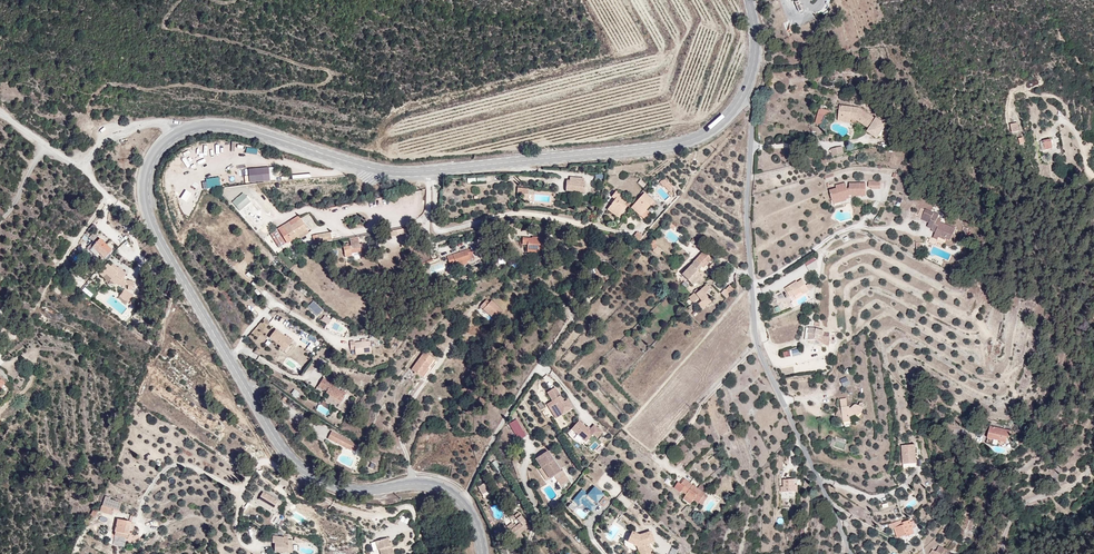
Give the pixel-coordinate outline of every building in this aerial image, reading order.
[(795,2),(799,12),(803,11),(799,1),(795,2)] [(883,121),(836,105),(836,122),(876,137),(883,121)] [(831,110),(819,110),(813,126),(821,128),(831,110)] [(1029,122),(1018,124),(1022,132),(1030,132),(1029,122)] [(1043,139),(1044,149),(1052,149),(1052,139),(1043,139)] [(832,157),(844,153),(842,146),(830,149),(832,157)] [(879,176),(828,190),(836,206),(886,191),(879,176)] [(667,192),(673,188),(666,178),(660,182),(667,192)] [(643,188),(646,183),(640,179),(637,183),(643,188)] [(589,180),(568,180),(568,194),(590,193),(589,180)] [(254,196),(258,192),(253,186),(249,190),(254,196)] [(663,200),(669,197),(662,186),(656,190),(663,200)] [(632,197),(618,191),(606,211),(621,221),(632,197)] [(243,192),(232,202),(239,211),(250,201),(243,192)] [(663,202),(648,193),(633,208),(647,220),(663,202)] [(245,215),(251,222),(256,218),(249,210),(245,215)] [(304,213),(279,230),(290,246),(314,231),(304,213)] [(314,244),(340,239),(338,230),(312,235),(314,244)] [(638,241),(642,236),(636,231),(632,237),(638,241)] [(950,237),(932,231),(927,242),(942,248),(950,237)] [(365,238),(343,242),(349,262),(371,260),(365,238)] [(551,238),(525,238),(526,255),(551,254),(551,238)] [(652,250),(658,245),(652,240),(647,246),(652,250)] [(104,241),(97,248),(111,259),(115,250),(104,241)] [(658,256),(662,250),(657,246),(652,252),(658,256)] [(477,264),(472,249),(445,258),(451,273),(477,264)] [(721,262),(708,254),(688,277),(699,286),(721,262)] [(805,261),(807,271),(818,269),(816,258),(805,261)] [(114,263),(108,269),(121,286),(128,276),(114,263)] [(803,278),(783,289),(791,301),(810,293),(803,278)] [(700,311),(712,302),(704,293),(711,287),(707,283),(689,298),(700,311)] [(720,293),(726,298),(734,289),(728,284),(720,293)] [(504,313),(486,299),(477,311),(495,324),(504,313)] [(327,325),(330,319),(323,316),(320,321),(327,325)] [(301,340),(274,324),(268,339),(292,356),(301,340)] [(832,332),(808,327),(805,339),(830,348),(832,332)] [(372,340),(354,342),(354,353),(374,352),(372,340)] [(434,361),(422,354),(410,370),(422,379),(434,361)] [(306,379),(316,366),(310,362),(300,374),(306,379)] [(0,377),(0,392),(9,381),(2,374),(0,377)] [(843,387),(850,385),(846,376),(840,379),(843,387)] [(353,395),(329,379),(320,391),(346,408),(353,395)] [(293,389),(291,395),(297,398),(299,391),(293,389)] [(580,412),(569,394),(553,404),(563,421),(580,412)] [(853,406),(845,408),(847,422),(855,423),(853,406)] [(508,424),(518,441),(526,436),(516,419),(508,424)] [(605,436),(588,419),(577,433),(594,450),(605,436)] [(1016,430),(988,427),(987,439),(1011,444),(1016,430)] [(364,447),(335,431),(331,438),(360,454),(364,447)] [(916,445),(902,447),(904,465),(918,466),(916,445)] [(571,471),(556,450),(542,459),(558,479),(571,471)] [(668,486),(673,482),(669,477),(664,481),(668,486)] [(714,494),(687,477),(679,486),(706,506),(714,494)] [(791,478),(776,480),(779,494),(792,493),(791,478)] [(489,482),(478,487),(483,497),(494,491),(489,482)] [(616,500),(598,486),(583,503),(603,517),(616,500)] [(285,503),(268,492),(264,500),(282,509),(285,503)] [(621,493),(616,499),(628,508),(633,502),(621,493)] [(100,514),(112,516),(113,511),(119,512),(121,501),(103,497),(100,514)] [(505,527),(518,542),(523,537),(520,534),(530,526),(519,512),(514,515),(516,518),(512,521),(505,527)] [(146,525),(125,519),(123,519),(123,538),(136,540),(146,525)] [(918,522),(898,529),(900,541),(920,535),(918,522)] [(638,531),(637,544),(654,553),(660,553),(661,540),(638,531)] [(294,542),(280,539),(281,552),(296,551),(294,542)] [(380,543),(386,553),(401,553),(394,540),(380,543)]
